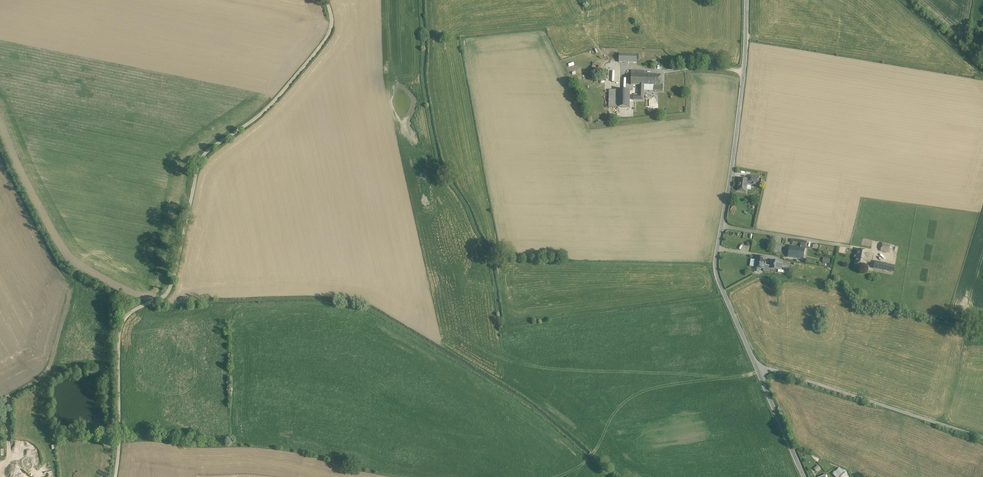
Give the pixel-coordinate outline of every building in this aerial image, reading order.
[(637,54),(623,54),(619,54),(619,62),(637,63),(637,54)] [(644,100),(644,92),(644,87),(646,87),(646,85),(648,85),(648,75),(631,74),(631,84),(631,85),(639,85),(639,96),(633,96),(633,100),(644,100)] [(660,86),(660,82),(660,75),(648,75),(648,85),(655,85),(655,90),(662,91),(662,86),(660,86)] [(609,91),(609,103),(609,108),(618,108),(618,92),(618,91),(609,91)] [(618,108),(622,108),(630,108),(630,91),(619,91),(618,91),(618,108)] [(737,191),(741,191),(746,192),(748,180),(739,178),(739,179),(737,191)] [(881,251),(886,252),(890,252),(891,246),(882,244),(881,251)] [(788,257),(800,259),(803,260),(805,249),(790,246),(790,247),(788,257)] [(869,263),(871,255),(871,254),(871,253),(858,251),(855,264),(865,266),(866,263),(869,263)] [(763,270),(765,258),(757,257),(755,268),(759,269),(763,270)] [(773,261),(771,261),(770,269),(779,270),(782,270),(783,264),(780,264),(780,262),(778,262),(778,261),(773,260),(773,261)] [(884,264),(882,264),(875,262),(874,269),(883,271),(884,264)]
